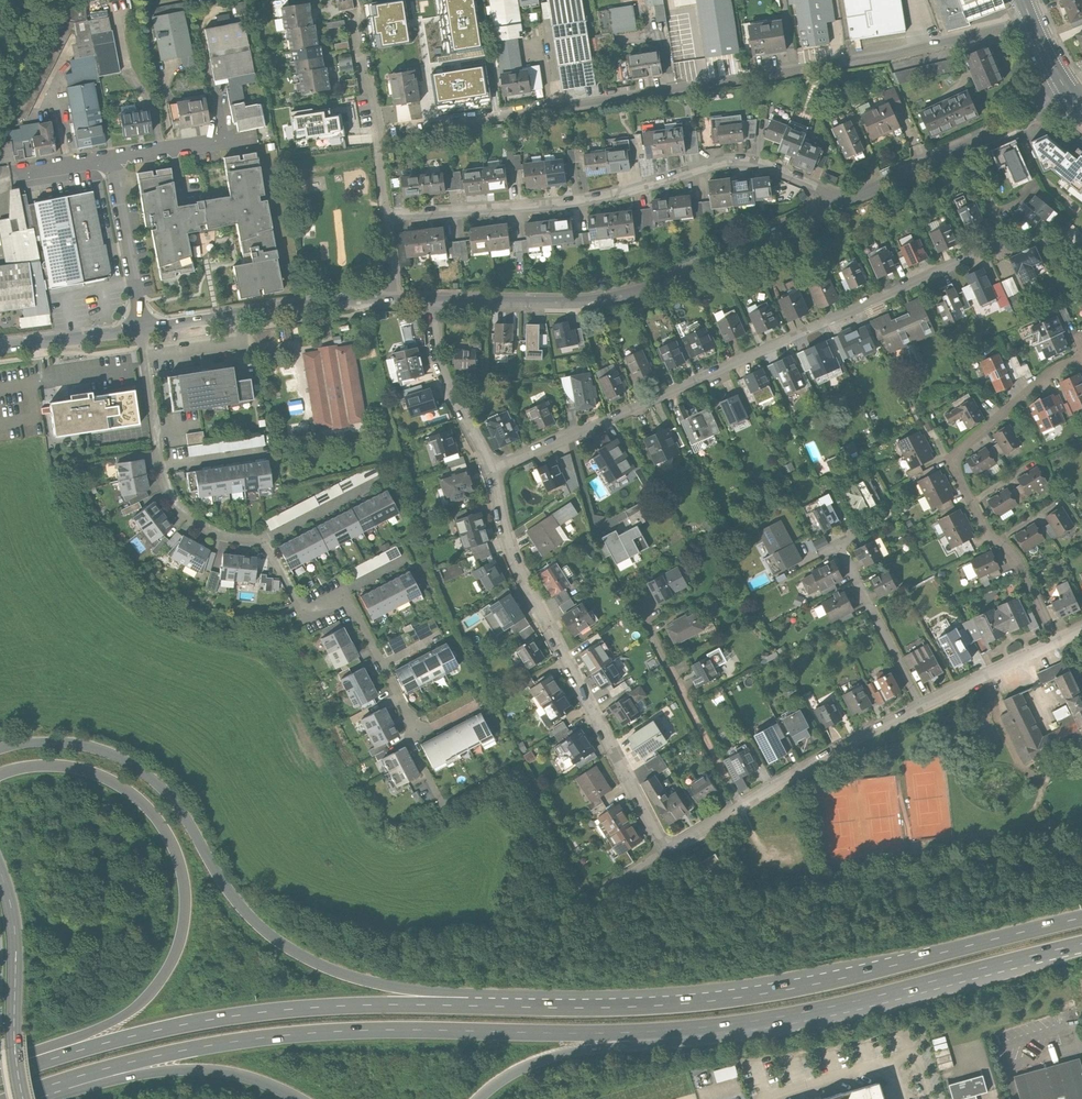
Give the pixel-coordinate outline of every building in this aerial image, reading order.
[(339,11),(354,8),(352,0),(336,0),(339,11)] [(412,43),(408,21),(405,0),(389,0),(368,3),(375,48),(412,43)] [(444,9),(442,9),(443,17),(447,42),(449,42),(451,54),(484,49),(477,0),(442,0),(444,9)] [(520,0),(490,0),(491,4),(492,15),(497,41),(515,39),(523,37),(521,24),(525,23),(524,19),(520,19),(518,5),(521,5),(520,0)] [(548,2),(551,19),(563,91),(574,89),(574,91),(577,92),(580,92),(583,91),(585,89),(585,87),(596,86),(582,0),(548,0),(548,2)] [(648,7),(652,7),(654,21),(666,20),(663,0),(647,0),(648,7)] [(698,4),(707,58),(739,53),(731,0),(698,0),(698,4)] [(832,0),(789,0),(789,6),(796,5),(803,48),(829,44),(826,23),(835,22),(832,0)] [(851,41),(860,39),(905,32),(900,0),(845,0),(851,41)] [(969,26),(967,21),(968,19),(967,16),(965,15),(959,0),(936,0),(948,31),(969,26)] [(967,22),(995,12),(1005,8),(1003,0),(959,0),(967,22)] [(1071,22),(1081,18),(1081,0),(1062,0),(1071,22)] [(244,2),(232,5),(234,16),(247,13),(244,2)] [(548,2),(542,3),(545,20),(551,19),(548,2)] [(151,10),(153,17),(182,11),(191,9),(189,3),(151,10)] [(310,3),(282,8),(284,19),(276,20),(277,31),(288,29),(313,25),(310,3)] [(633,6),(597,11),(601,34),(601,36),(613,34),(637,30),(633,6)] [(65,74),(68,88),(93,83),(100,82),(99,76),(105,74),(119,71),(111,30),(107,10),(97,12),(97,19),(88,21),(88,22),(85,22),(74,23),(75,30),(78,44),(74,45),(77,59),(71,60),(73,73),(65,74)] [(153,17),(152,17),(161,60),(180,57),(191,54),(182,11),(153,17)] [(1071,22),(1070,22),(1073,29),(1081,25),(1081,18),(1071,22)] [(244,22),(204,30),(210,60),(250,52),(244,22)] [(781,22),(742,28),(747,57),(786,51),(781,22)] [(316,25),(313,25),(288,29),(291,51),(293,51),(319,47),(316,25)] [(616,48),(613,34),(601,36),(601,34),(595,35),(597,51),(616,48)] [(347,36),(340,37),(341,43),(335,44),(336,51),(349,49),(347,36)] [(515,39),(497,41),(502,75),(520,72),(518,56),(515,39)] [(321,46),(319,47),(293,51),(297,72),(299,72),(325,68),(321,46)] [(979,91),(1003,81),(988,47),(965,57),(968,65),(979,91)] [(660,51),(628,56),(632,79),(663,75),(660,51)] [(251,52),(250,52),(210,60),(209,60),(213,82),(227,79),(228,83),(230,92),(228,93),(230,107),(245,104),(241,85),(257,82),(251,52)] [(191,54),(180,57),(182,67),(193,65),(191,54)] [(351,57),(338,59),(340,72),(353,70),(351,57)] [(954,59),(893,74),(898,85),(956,71),(954,59)] [(431,75),(437,106),(448,105),(448,107),(478,102),(478,100),(491,98),(487,74),(486,66),(460,70),(431,75)] [(520,72),(502,75),(501,75),(502,78),(499,79),(500,85),(502,85),(504,95),(531,91),(531,90),(542,88),(539,66),(523,69),(523,72),(520,72)] [(327,68),(325,68),(299,72),(303,94),(330,89),(327,68)] [(406,72),(390,74),(395,105),(421,101),(416,70),(406,72)] [(358,85),(357,79),(343,81),(344,87),(358,85)] [(75,149),(105,143),(93,83),(68,88),(66,88),(75,131),(77,131),(78,136),(73,137),(75,149)] [(358,85),(344,87),(345,95),(359,93),(358,85)] [(882,93),(888,104),(889,104),(893,112),(902,107),(894,88),(882,93)] [(920,114),(931,137),(979,116),(968,92),(955,98),(920,114)] [(181,128),(209,123),(204,98),(183,102),(169,105),(171,117),(179,115),(181,128)] [(865,113),(873,111),(871,103),(863,105),(865,113)] [(245,104),(230,107),(233,123),(236,123),(238,132),(265,126),(261,105),(246,108),(245,104)] [(888,104),(862,116),(873,139),(892,130),(895,138),(903,134),(893,112),(889,104),(888,104)] [(134,105),(120,107),(122,115),(137,112),(136,108),(134,105)] [(767,106),(759,105),(758,119),(766,119),(767,106)] [(309,139),(308,138),(316,137),(316,141),(345,136),(343,126),(341,114),(331,116),(331,112),(330,109),(313,112),(313,109),(290,112),(295,142),(309,139)] [(122,115),(120,115),(124,137),(151,133),(148,111),(137,112),(122,115)] [(846,115),(849,121),(850,121),(852,127),(858,124),(853,112),(846,115)] [(179,115),(171,117),(173,129),(181,128),(179,115)] [(727,115),(710,117),(714,144),(754,139),(757,119),(742,121),(741,116),(727,117),(727,115)] [(781,121),(772,118),(768,130),(765,130),(765,137),(781,143),(787,127),(780,124),(781,121)] [(790,120),(787,127),(781,143),(778,151),(796,158),(794,165),(803,142),(806,134),(808,127),(790,120)] [(849,121),(832,128),(846,159),(854,155),(857,161),(865,157),(862,151),(863,151),(859,141),(853,128),(852,127),(850,121),(849,121)] [(9,131),(11,142),(12,142),(15,161),(25,159),(35,157),(32,138),(36,137),(34,126),(39,124),(39,123),(19,126),(19,129),(9,131)] [(39,124),(34,126),(36,137),(32,138),(35,157),(56,153),(50,123),(39,124)] [(678,129),(665,131),(668,155),(686,153),(684,140),(682,124),(677,124),(678,129)] [(646,158),(668,155),(665,131),(654,132),(654,130),(643,131),(646,158)] [(690,139),(684,140),(686,153),(686,155),(699,154),(696,131),(689,132),(690,139)] [(1030,142),(1044,172),(1050,169),(1081,194),(1081,193),(1081,151),(1078,148),(1072,155),(1047,135),(1030,142)] [(614,148),(605,150),(608,172),(630,170),(629,160),(631,160),(629,140),(613,142),(614,148)] [(7,162),(15,161),(12,142),(11,142),(0,144),(0,163),(7,162)] [(803,142),(794,165),(812,172),(816,163),(817,164),(818,164),(821,156),(823,150),(803,142)] [(1014,185),(1029,179),(1022,163),(1021,160),(1018,153),(1014,155),(1013,152),(1011,148),(1009,144),(993,152),(1000,166),(1005,164),(1014,185)] [(507,151),(508,165),(515,165),(514,155),(513,150),(507,151)] [(591,155),(584,156),(587,177),(598,175),(598,174),(608,172),(605,150),(590,151),(591,155)] [(152,171),(137,173),(145,227),(155,225),(156,229),(151,230),(161,281),(176,278),(175,273),(179,272),(179,274),(194,272),(186,233),(200,231),(199,225),(202,225),(205,224),(206,229),(236,223),(244,264),(233,266),(239,299),(259,295),(258,289),(262,289),(263,294),(283,290),(276,258),(278,258),(266,200),(259,201),(258,196),(264,195),(257,152),(242,155),(243,160),(239,160),(238,155),(224,158),(229,196),(196,202),(196,204),(176,207),(170,168),(156,170),(156,175),(153,176),(152,171)] [(520,155),(514,155),(515,165),(515,170),(525,169),(525,166),(524,164),(521,164),(520,155)] [(817,164),(816,167),(823,169),(827,158),(821,156),(818,164),(817,164)] [(1028,160),(1022,163),(1029,179),(1030,181),(1036,178),(1028,160)] [(545,164),(547,188),(567,186),(565,161),(545,164)] [(547,188),(545,164),(525,166),(525,169),(527,190),(547,188)] [(506,165),(486,167),(489,195),(509,193),(506,165)] [(462,170),(463,179),(464,191),(465,197),(489,195),(486,167),(462,170)] [(463,179),(460,180),(459,170),(451,171),(452,177),(443,178),(444,190),(454,189),(460,189),(460,191),(464,191),(463,179)] [(826,173),(824,179),(836,184),(838,178),(826,173)] [(443,174),(422,176),(424,196),(445,194),(444,190),(443,178),(443,174)] [(422,176),(401,178),(403,198),(424,196),(422,176)] [(769,197),(766,177),(758,178),(750,179),(752,202),(760,201),(759,198),(769,197)] [(710,208),(731,206),(728,182),(727,179),(706,181),(708,204),(709,208),(710,208)] [(752,202),(750,179),(728,182),(731,206),(753,203),(752,202)] [(27,204),(25,192),(17,187),(11,188),(11,190),(10,190),(9,209),(9,217),(9,218),(0,220),(0,232),(6,265),(0,266),(0,311),(22,308),(24,318),(19,318),(21,328),(51,324),(45,293),(32,226),(32,225),(31,225),(27,204)] [(39,224),(51,289),(83,283),(95,280),(109,278),(93,191),(35,202),(27,204),(31,225),(32,225),(32,226),(39,224)] [(1042,192),(1038,197),(1048,205),(1052,200),(1042,192)] [(689,207),(687,195),(667,198),(670,220),(690,217),(689,207)] [(954,199),(959,210),(967,206),(963,196),(954,199)] [(1036,196),(1028,206),(1041,217),(1045,220),(1053,210),(1048,205),(1038,197),(1036,196)] [(653,222),(670,220),(667,198),(647,200),(649,212),(650,222),(650,226),(653,225),(653,222)] [(959,210),(957,211),(965,229),(982,221),(975,203),(967,206),(959,210)] [(1024,203),(1016,213),(1033,227),(1041,217),(1028,206),(1024,203)] [(708,204),(689,207),(690,217),(691,221),(711,219),(710,208),(709,208),(708,204)] [(650,222),(649,212),(635,214),(636,227),(642,227),(650,226),(650,222)] [(642,227),(636,227),(635,214),(635,213),(612,216),(615,239),(643,235),(642,227)] [(1016,213),(1012,219),(1026,230),(1033,227),(1016,213)] [(590,241),(615,239),(612,216),(588,219),(590,235),(590,241)] [(572,220),(549,222),(551,245),(575,242),(574,237),(572,220)] [(549,222),(523,225),(525,243),(526,248),(551,245),(549,222)] [(444,226),(425,228),(428,252),(447,250),(446,243),(444,226)] [(488,229),(491,252),(509,250),(514,249),(513,245),(509,245),(507,226),(488,229)] [(949,226),(930,234),(938,254),(957,245),(949,226)] [(425,228),(404,230),(404,234),(406,254),(409,254),(428,252),(425,228)] [(471,254),(491,252),(488,229),(468,231),(471,254)] [(404,234),(396,235),(400,267),(410,265),(409,254),(406,254),(404,234)] [(590,235),(581,236),(582,250),(591,249),(590,241),(590,235)] [(581,236),(574,237),(575,242),(576,250),(582,250),(581,236)] [(900,246),(909,265),(927,257),(919,238),(900,246)] [(466,241),(459,242),(460,258),(461,261),(468,261),(466,241)] [(460,258),(459,242),(446,243),(447,250),(447,255),(452,254),(452,259),(460,258)] [(1075,242),(1068,252),(1078,260),(1081,255),(1081,248),(1075,242)] [(525,243),(513,245),(514,249),(516,264),(528,263),(526,248),(525,243)] [(1035,246),(1009,257),(1017,274),(1019,273),(1023,282),(1037,276),(1033,267),(1042,262),(1035,246)] [(888,250),(869,258),(878,277),(897,269),(888,250)] [(857,263),(842,271),(851,288),(866,281),(857,263)] [(982,269),(968,276),(971,284),(977,297),(982,308),(997,301),(990,286),(982,269)] [(829,276),(809,284),(818,306),(838,297),(829,276)] [(1006,285),(1011,295),(1022,290),(1018,280),(1006,285)] [(1000,282),(990,286),(997,301),(1000,309),(1010,304),(1000,282)] [(950,313),(962,307),(957,294),(952,284),(939,289),(944,301),(937,305),(947,326),(955,323),(950,313)] [(971,284),(962,288),(963,291),(968,301),(977,297),(971,284)] [(797,290),(778,299),(788,320),(807,312),(797,290)] [(968,301),(963,291),(957,294),(962,307),(964,310),(971,307),(968,301)] [(935,333),(919,299),(909,303),(913,312),(892,321),(889,314),(870,322),(878,340),(884,337),(891,353),(935,333)] [(749,314),(758,334),(776,326),(767,305),(749,314)] [(1064,305),(1058,308),(1064,322),(1070,319),(1064,305)] [(735,315),(717,323),(726,343),(744,335),(735,315)] [(1056,319),(1031,329),(1034,336),(1040,333),(1044,342),(1062,335),(1056,319)] [(582,328),(576,328),(571,328),(569,320),(553,324),(559,347),(578,343),(580,348),(586,347),(582,328)] [(514,323),(496,322),(496,334),(496,353),(514,353),(514,323)] [(539,351),(540,335),(546,335),(546,325),(540,325),(527,324),(527,341),(526,349),(526,360),(543,360),(543,351),(539,351)] [(715,353),(713,348),(714,348),(704,326),(682,336),(692,358),(704,352),(706,357),(715,353)] [(289,327),(283,328),(285,341),(291,341),(289,327)] [(850,329),(838,334),(849,357),(863,351),(865,355),(876,350),(865,327),(852,333),(850,329)] [(1069,350),(1062,335),(1044,342),(1035,346),(1039,355),(1044,353),(1047,359),(1069,350)] [(833,338),(826,341),(834,358),(835,358),(838,365),(839,365),(844,362),(833,338)] [(805,350),(813,368),(812,368),(812,369),(819,384),(843,373),(839,365),(838,365),(835,358),(834,358),(826,341),(825,340),(805,350)] [(675,341),(658,348),(667,370),(684,363),(675,341)] [(352,346),(336,349),(335,346),(332,347),(319,349),(319,352),(304,355),(317,429),(332,426),(333,429),(350,426),(349,423),(365,420),(352,346)] [(418,347),(393,353),(394,356),(392,356),(392,358),(394,357),(397,372),(399,371),(401,381),(425,375),(418,347)] [(643,349),(626,357),(633,372),(637,381),(654,373),(643,349)] [(456,350),(455,368),(476,368),(477,351),(456,350)] [(813,368),(805,350),(797,354),(805,372),(812,369),(812,368),(813,368)] [(780,376),(789,394),(805,387),(791,355),(775,363),(780,376)] [(989,376),(997,394),(1013,387),(1011,382),(1003,364),(999,356),(980,364),(986,377),(989,376)] [(1010,361),(1003,364),(1011,382),(1025,376),(1026,379),(1032,377),(1027,365),(1021,368),(1015,356),(1009,359),(1010,361)] [(774,379),(780,376),(775,363),(768,366),(774,379)] [(237,402),(234,381),(232,367),(167,377),(173,412),(237,402)] [(762,369),(745,376),(746,377),(756,400),(758,403),(774,396),(762,369)] [(617,371),(599,379),(608,399),(627,391),(625,387),(619,375),(617,371)] [(638,383),(637,381),(633,372),(625,376),(629,385),(630,387),(638,383)] [(805,372),(801,374),(807,388),(811,386),(805,372)] [(590,373),(571,377),(576,409),(595,406),(590,373)] [(629,385),(625,376),(623,373),(619,375),(625,387),(629,385)] [(1079,374),(1061,383),(1069,402),(1074,411),(1075,410),(1076,410),(1078,410),(1081,408),(1081,382),(1079,374)] [(746,377),(739,380),(750,403),(756,400),(746,377)] [(234,381),(237,402),(253,400),(250,379),(234,381)] [(421,385),(403,391),(404,395),(408,394),(409,396),(423,391),(421,385)] [(409,396),(406,397),(413,417),(437,409),(431,389),(423,391),(409,396)] [(70,400),(49,403),(55,437),(140,424),(134,390),(92,396),(92,392),(70,396),(70,400)] [(738,394),(721,402),(731,425),(748,417),(738,394)] [(1066,410),(1063,404),(1059,395),(1053,397),(1052,395),(1041,400),(1040,399),(1031,406),(1034,413),(1031,414),(1036,424),(1038,423),(1042,431),(1064,421),(1060,413),(1066,410)] [(972,400),(946,415),(951,424),(962,417),(969,429),(984,420),(972,400)] [(547,401),(528,409),(537,429),(556,421),(547,401)] [(299,402),(289,404),(291,414),(301,412),(299,402)] [(1069,402),(1063,404),(1066,410),(1069,416),(1076,413),(1075,410),(1074,411),(1069,402)] [(675,408),(681,421),(689,417),(687,413),(688,413),(688,412),(689,412),(689,411),(688,410),(688,409),(687,409),(686,409),(685,409),(683,405),(681,405),(679,404),(678,407),(675,408)] [(689,417),(681,421),(692,444),(702,440),(720,431),(709,408),(698,413),(696,409),(690,412),(692,415),(689,417)] [(508,411),(489,420),(491,424),(489,425),(494,436),(490,438),(495,449),(502,446),(520,438),(508,411)] [(993,434),(999,443),(1006,455),(1022,445),(1009,425),(993,434)] [(676,427),(669,430),(675,444),(677,443),(679,448),(685,445),(676,427)] [(668,428),(644,438),(655,464),(679,453),(675,444),(669,430),(668,428)] [(438,458),(445,457),(446,462),(460,457),(458,452),(451,429),(431,436),(438,458)] [(898,442),(905,456),(928,444),(925,438),(923,439),(918,431),(898,442)] [(186,434),(188,446),(205,444),(203,432),(186,434)] [(188,446),(190,457),(265,446),(263,435),(205,444),(188,446)] [(625,475),(635,469),(616,439),(611,442),(607,435),(599,440),(603,447),(598,450),(601,454),(589,460),(590,461),(595,469),(605,486),(617,479),(618,482),(626,477),(625,475)] [(702,440),(692,444),(696,453),(706,449),(702,440)] [(999,443),(993,446),(1001,459),(1006,455),(999,443)] [(912,470),(920,465),(933,459),(929,451),(931,450),(928,444),(905,456),(912,470)] [(965,458),(975,475),(995,462),(987,450),(984,446),(965,458)] [(993,446),(987,450),(995,462),(1001,459),(993,446)] [(576,473),(570,454),(559,459),(563,469),(560,470),(563,478),(576,473)] [(830,471),(846,464),(841,454),(826,461),(830,471)] [(116,457),(116,464),(130,462),(130,455),(116,457)] [(460,457),(446,462),(448,469),(452,467),(466,463),(464,456),(460,457)] [(130,462),(116,464),(119,481),(145,475),(142,460),(130,462)] [(556,460),(538,468),(539,469),(544,480),(548,490),(565,483),(563,478),(560,470),(556,460)] [(268,461),(254,463),(258,489),(272,486),(270,479),(272,479),(270,468),(269,469),(268,461)] [(590,461),(585,464),(590,472),(595,469),(590,461)] [(244,491),(258,489),(254,463),(241,465),(244,491)] [(466,463),(452,467),(454,473),(468,469),(466,463)] [(784,466),(787,473),(794,470),(791,463),(784,466)] [(228,493),(244,491),(241,465),(225,467),(228,493)] [(923,471),(920,465),(912,470),(906,473),(909,478),(922,472),(923,471)] [(923,471),(922,472),(925,478),(936,472),(933,466),(923,471)] [(225,467),(211,469),(213,482),(211,482),(213,495),(228,493),(225,467)] [(1017,479),(1021,485),(1028,495),(1047,482),(1037,467),(1017,479)] [(378,474),(375,468),(361,471),(285,511),(280,514),(265,521),(270,530),(378,474)] [(213,482),(211,469),(186,473),(189,492),(197,491),(198,497),(213,495),(211,482),(213,482)] [(454,473),(441,478),(447,498),(449,498),(451,503),(470,496),(468,491),(475,489),(468,469),(454,473)] [(544,480),(539,469),(532,472),(537,483),(544,480)] [(918,481),(925,495),(948,483),(945,477),(943,478),(939,471),(936,472),(925,478),(918,481)] [(184,472),(176,473),(177,482),(185,481),(184,472)] [(565,483),(570,492),(579,488),(576,473),(563,478),(565,483)] [(148,490),(145,475),(119,481),(123,496),(135,493),(145,491),(148,490)] [(843,492),(855,516),(881,503),(869,479),(843,492)] [(932,509),(935,508),(949,501),(953,498),(949,490),(951,489),(948,483),(925,495),(926,496),(932,508),(932,509)] [(1021,485),(1015,488),(1023,500),(1029,497),(1028,495),(1021,485)] [(988,500),(998,516),(1017,504),(1009,492),(1007,488),(988,500)] [(1015,488),(1009,492),(1017,504),(1023,500),(1015,488)] [(386,490),(374,497),(386,519),(398,513),(386,490)] [(135,493),(136,496),(128,500),(131,505),(138,502),(148,497),(145,491),(135,493)] [(820,522),(825,532),(840,524),(837,518),(840,517),(836,508),(833,509),(831,504),(834,503),(829,494),(820,499),(814,502),(814,501),(812,501),(810,502),(810,503),(810,504),(803,508),(808,516),(810,515),(815,512),(820,522)] [(926,496),(919,500),(925,511),(932,508),(926,496)] [(374,526),(386,519),(374,497),(362,503),(374,526)] [(949,501),(935,508),(938,513),(952,506),(949,501)] [(131,505),(121,510),(123,516),(141,508),(138,502),(131,505)] [(133,518),(142,530),(163,514),(154,502),(133,518)] [(362,532),(374,526),(362,503),(350,509),(362,532)] [(528,530),(527,531),(543,555),(563,542),(563,541),(568,538),(559,526),(578,514),(570,503),(547,518),(528,530)] [(625,511),(628,517),(640,511),(642,510),(639,504),(625,511)] [(955,512),(952,506),(938,513),(941,519),(955,512)] [(1075,526),(1063,506),(1047,517),(1051,523),(1059,536),(1075,526)] [(350,509),(338,515),(350,538),(362,532),(350,509)] [(938,521),(946,535),(968,523),(965,517),(963,518),(959,510),(955,512),(941,519),(938,521)] [(640,511),(628,517),(634,528),(637,526),(646,522),(640,511)] [(456,520),(461,534),(485,527),(480,512),(456,520)] [(543,512),(524,524),(528,530),(547,518),(543,512)] [(811,524),(820,522),(815,512),(810,515),(811,524)] [(163,514),(142,530),(152,543),(173,526),(163,514)] [(338,544),(350,538),(338,515),(326,521),(338,544)] [(717,530),(710,519),(703,524),(710,535),(717,530)] [(780,520),(758,532),(770,555),(763,559),(772,576),(802,561),(780,520)] [(326,550),(338,544),(326,521),(314,527),(326,550)] [(938,521),(931,525),(938,538),(946,535),(938,521)] [(968,523),(946,535),(953,548),(974,537),(969,530),(972,529),(968,523)] [(1015,536),(1025,552),(1045,539),(1039,530),(1035,523),(1015,536)] [(1051,523),(1045,527),(1053,540),(1059,536),(1051,523)] [(634,528),(619,535),(630,557),(649,548),(637,526),(634,528)] [(314,527),(302,533),(314,557),(326,550),(314,527)] [(490,541),(485,527),(461,534),(466,549),(473,547),(487,542),(490,541)] [(1045,527),(1039,530),(1045,539),(1048,543),(1053,540),(1045,527)] [(616,530),(602,537),(605,543),(611,554),(617,565),(630,557),(619,535),(616,530)] [(177,532),(169,541),(165,545),(170,549),(172,548),(176,543),(178,545),(182,537),(177,532)] [(302,563),(314,557),(302,533),(290,540),(302,563)] [(170,549),(166,554),(170,558),(184,565),(196,543),(183,535),(182,537),(178,545),(176,543),(172,548),(170,549)] [(164,536),(151,552),(156,556),(165,545),(169,541),(164,536)] [(825,537),(813,543),(817,550),(828,544),(825,537)] [(290,569),(302,563),(290,540),(278,546),(290,569)] [(813,543),(811,540),(806,543),(811,553),(817,550),(813,543)] [(884,559),(876,541),(855,551),(859,560),(862,559),(866,567),(884,559)] [(474,556),(489,549),(487,542),(473,547),(474,549),(471,550),(474,556)] [(209,550),(196,543),(184,565),(197,572),(202,574),(204,569),(204,567),(205,567),(207,561),(204,559),(208,551),(209,552),(209,550)] [(379,547),(382,553),(391,548),(388,543),(379,547)] [(605,558),(611,554),(605,543),(599,546),(605,558)] [(382,553),(347,571),(352,581),(400,556),(395,546),(391,548),(382,553)] [(487,558),(492,556),(489,549),(474,556),(477,562),(487,558)] [(215,554),(209,552),(208,551),(204,559),(207,561),(205,567),(204,567),(204,569),(210,571),(215,554)] [(992,552),(971,562),(978,578),(998,568),(999,568),(992,552)] [(220,568),(219,574),(219,579),(235,581),(238,555),(222,554),(221,568),(220,568)] [(256,557),(238,555),(235,581),(254,582),(256,557)] [(477,562),(474,556),(468,558),(473,567),(478,564),(477,562)] [(489,564),(475,571),(485,591),(505,580),(495,561),(494,561),(489,564)] [(554,561),(539,570),(542,574),(556,565),(554,561)] [(964,565),(971,581),(978,578),(971,562),(964,565)] [(814,575),(802,581),(809,594),(820,588),(822,590),(842,580),(833,563),(813,573),(814,575)] [(542,574),(540,575),(553,597),(565,590),(571,586),(557,564),(556,565),(542,574)] [(661,576),(647,583),(658,604),(672,596),(671,593),(680,588),(681,589),(687,586),(677,568),(661,576)] [(998,568),(978,578),(981,584),(983,583),(989,580),(1000,575),(998,568)] [(888,570),(870,579),(880,598),(898,588),(888,570)] [(219,574),(210,571),(204,590),(215,593),(219,579),(219,574)] [(408,601),(420,594),(409,571),(396,578),(408,601)] [(261,574),(260,583),(265,584),(265,591),(271,592),(271,589),(272,580),(272,578),(266,577),(266,575),(261,574)] [(784,574),(776,578),(778,582),(786,578),(784,574)] [(396,607),(408,601),(396,578),(384,584),(396,607)] [(991,586),(989,580),(983,583),(985,589),(991,586)] [(1062,598),(1052,603),(1052,604),(1059,618),(1060,619),(1080,609),(1067,581),(1056,586),(1062,598)] [(384,613),(396,607),(384,584),(372,590),(384,613)] [(512,593),(508,587),(495,595),(499,601),(510,594),(512,593)] [(372,620),(384,613),(372,590),(360,597),(372,620)] [(575,606),(565,590),(553,597),(564,613),(575,606)] [(835,598),(814,609),(819,619),(828,614),(832,621),(839,617),(851,611),(853,610),(844,593),(840,595),(838,593),(834,595),(835,598)] [(510,627),(525,617),(510,594),(499,601),(490,607),(488,605),(479,611),(496,636),(510,627)] [(803,598),(797,596),(793,605),(799,607),(803,598)] [(1019,600),(975,620),(982,637),(985,644),(988,643),(1027,624),(1030,623),(1026,615),(1026,614),(1019,600)] [(589,613),(584,604),(563,617),(575,636),(599,621),(593,611),(589,613)] [(1059,618),(1052,604),(1046,607),(1053,621),(1059,618)] [(854,617),(851,611),(839,617),(842,623),(854,617)] [(1039,627),(1032,612),(1026,614),(1026,615),(1030,623),(1027,624),(1030,631),(1039,627)] [(674,625),(667,629),(675,644),(703,630),(695,614),(687,618),(686,615),(673,622),(674,625)] [(515,634),(530,625),(525,617),(510,627),(515,634)] [(982,637),(975,620),(974,618),(962,624),(964,628),(972,642),(982,637)] [(432,619),(426,622),(432,633),(438,630),(432,619)] [(342,628),(339,621),(321,630),(325,637),(342,628)] [(403,628),(405,633),(407,632),(413,629),(410,624),(403,628)] [(537,636),(530,625),(519,632),(523,638),(520,640),(523,644),(532,638),(533,639),(537,636)] [(947,633),(938,638),(954,668),(963,663),(964,665),(972,661),(971,659),(972,658),(967,649),(966,649),(965,646),(962,641),(963,640),(958,631),(959,631),(956,626),(951,628),(951,629),(946,632),(947,633)] [(350,642),(342,628),(325,637),(321,639),(328,653),(350,642)] [(964,628),(959,631),(958,631),(963,640),(962,641),(965,646),(967,645),(967,646),(973,643),(972,642),(964,628)] [(413,629),(407,632),(413,644),(419,640),(414,629),(413,629)] [(405,633),(401,635),(407,647),(413,644),(407,632),(405,633)] [(588,641),(592,647),(602,640),(598,634),(588,641)] [(379,639),(382,645),(388,641),(389,641),(386,635),(379,639)] [(523,644),(516,649),(524,662),(518,666),(523,673),(545,658),(533,639),(532,638),(523,644)] [(592,647),(580,655),(593,674),(612,662),(605,651),(608,649),(602,640),(592,647)] [(382,645),(381,645),(387,657),(394,653),(388,641),(382,645)] [(357,656),(350,642),(328,653),(335,667),(339,665),(357,656)] [(446,644),(433,651),(445,674),(458,667),(446,644)] [(927,645),(903,658),(909,669),(915,666),(924,682),(930,679),(931,680),(937,677),(936,675),(942,672),(927,645)] [(707,655),(708,657),(709,657),(715,668),(727,662),(723,654),(719,648),(707,655)] [(432,681),(445,674),(433,651),(420,657),(432,681)] [(728,652),(723,654),(727,662),(732,659),(728,652)] [(360,662),(357,656),(339,665),(342,671),(348,668),(360,662)] [(420,657),(407,664),(419,687),(432,681),(420,657)] [(693,678),(697,687),(719,676),(715,668),(709,657),(708,657),(693,665),(698,675),(693,678)] [(1065,660),(1037,673),(1042,683),(1055,677),(1070,670),(1065,660)] [(622,678),(612,662),(593,674),(603,690),(622,678)] [(406,694),(419,687),(407,664),(394,670),(398,678),(396,679),(402,687),(403,686),(406,694)] [(351,674),(348,668),(342,671),(337,674),(340,680),(351,674)] [(370,682),(363,668),(351,674),(340,680),(347,694),(370,682)] [(1072,712),(1057,720),(1060,727),(1042,736),(1021,692),(1004,700),(1010,711),(1000,715),(1024,763),(1081,735),(1081,694),(1070,670),(1055,677),(1072,712)] [(891,673),(878,680),(883,689),(878,691),(884,702),(896,696),(895,695),(900,692),(891,673)] [(536,682),(530,686),(535,696),(537,695),(544,706),(564,693),(552,675),(549,677),(547,674),(535,681),(536,682)] [(522,683),(526,689),(530,686),(536,682),(535,681),(532,677),(522,683)] [(378,696),(370,682),(347,694),(354,708),(359,705),(373,698),(378,696)] [(872,683),(868,685),(878,705),(884,702),(878,691),(876,692),(872,683)] [(627,696),(620,686),(609,693),(615,704),(627,696)] [(861,686),(843,695),(853,715),(871,706),(861,686)] [(640,688),(628,696),(633,705),(646,697),(640,688)] [(795,691),(788,695),(791,701),(799,697),(795,691)] [(574,709),(564,693),(544,706),(548,713),(541,718),(547,726),(574,709)] [(610,707),(623,727),(640,716),(633,705),(628,696),(627,696),(615,704),(610,707)] [(376,704),(373,698),(359,705),(362,711),(367,708),(376,704)] [(832,701),(815,710),(824,729),(841,720),(832,701)] [(537,710),(541,718),(548,713),(544,706),(537,710)] [(370,715),(367,708),(362,711),(350,718),(353,724),(361,720),(370,715)] [(361,720),(368,734),(391,721),(384,708),(370,715),(361,720)] [(784,720),(783,720),(791,734),(796,743),(810,735),(806,727),(809,726),(801,710),(784,720)] [(481,713),(469,720),(481,743),(494,737),(481,713)] [(783,720),(784,720),(782,717),(776,720),(786,737),(791,734),(783,720)] [(638,752),(642,758),(666,741),(662,735),(664,733),(665,729),(659,719),(643,729),(645,731),(640,734),(639,732),(629,738),(633,744),(631,745),(636,753),(638,752)] [(469,749),(481,743),(469,720),(457,726),(469,749)] [(398,735),(391,721),(368,734),(375,747),(386,741),(398,735)] [(567,727),(564,721),(554,728),(555,729),(557,733),(567,727)] [(778,723),(772,726),(779,740),(785,736),(778,723)] [(457,755),(469,749),(457,726),(445,732),(457,755)] [(772,726),(755,735),(770,763),(787,754),(779,740),(772,726)] [(557,733),(556,734),(561,743),(579,732),(577,729),(572,732),(568,727),(567,727),(557,733)] [(557,733),(555,729),(549,733),(551,737),(556,734),(557,733)] [(575,763),(585,757),(594,751),(595,750),(582,730),(579,732),(561,743),(556,746),(568,767),(575,763)] [(445,732),(433,738),(445,762),(457,755),(445,732)] [(496,741),(494,737),(481,743),(483,747),(496,741)] [(434,768),(445,762),(433,738),(420,745),(433,768),(434,768)] [(375,747),(369,751),(372,757),(374,755),(385,750),(389,748),(386,741),(375,747)] [(516,746),(520,754),(527,751),(522,742),(516,746)] [(734,748),(727,752),(730,758),(741,778),(741,777),(757,769),(745,745),(735,750),(734,748)] [(382,759),(389,773),(412,761),(405,747),(388,756),(382,759)] [(388,756),(385,750),(374,755),(378,761),(382,759),(388,756)] [(575,763),(579,768),(598,757),(594,751),(585,757),(575,763)] [(532,752),(525,757),(528,763),(536,758),(532,752)] [(459,759),(457,755),(445,762),(447,765),(459,759)] [(659,755),(645,764),(649,771),(652,769),(657,775),(667,768),(659,755)] [(730,758),(723,761),(741,795),(748,791),(741,777),(741,778),(730,758)] [(419,775),(412,761),(389,773),(396,787),(419,775)] [(889,761),(876,764),(878,771),(890,767),(889,761)] [(447,765),(445,762),(434,768),(436,772),(447,765)] [(588,796),(592,802),(600,797),(612,790),(596,766),(577,778),(583,787),(586,785),(591,794),(588,796)] [(687,787),(697,781),(691,772),(689,774),(687,773),(684,775),(684,777),(682,778),(687,787)] [(718,792),(706,775),(697,781),(687,787),(699,805),(718,792)] [(653,777),(642,784),(657,806),(668,799),(653,777)] [(676,793),(668,799),(657,806),(656,806),(668,824),(688,811),(676,793)] [(588,805),(592,811),(604,803),(600,797),(592,802),(588,805)] [(592,811),(596,817),(598,815),(608,809),(604,803),(592,811)] [(631,823),(620,805),(609,811),(600,818),(603,822),(612,836),(631,823)] [(609,811),(608,809),(598,815),(600,818),(609,811)] [(612,836),(603,822),(598,826),(606,839),(612,836)] [(643,841),(631,823),(612,836),(618,845),(615,847),(620,855),(621,856),(628,851),(643,841)] [(635,862),(628,851),(621,856),(620,855),(614,859),(622,870),(635,862)] [(718,869),(723,865),(715,854),(700,863),(706,872),(716,866),(718,869)] [(932,1041),(941,1073),(956,1069),(947,1037),(932,1041)] [(1014,1077),(1020,1098),(1081,1098),(1081,1066),(1080,1059),(1014,1077)] [(732,1064),(710,1069),(713,1081),(735,1076),(732,1064)] [(949,1085),(953,1098),(977,1098),(976,1095),(987,1092),(983,1076),(949,1085)] [(824,1098),(884,1098),(880,1083),(824,1098)]
